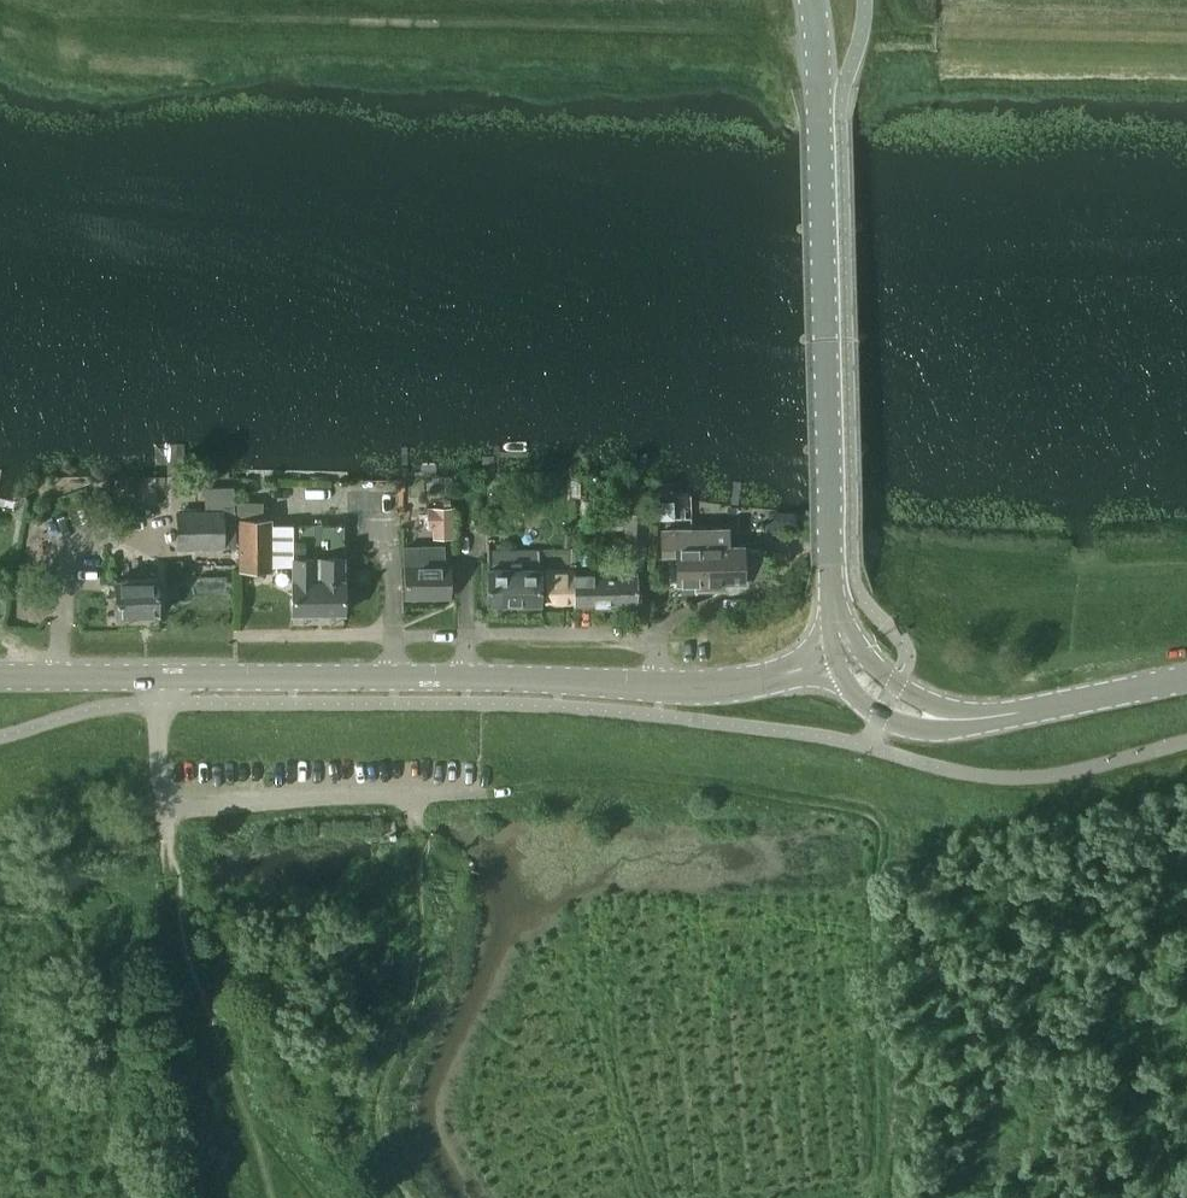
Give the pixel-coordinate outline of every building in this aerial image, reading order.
[(454,539),(453,509),(433,510),(434,539),(454,539)] [(179,514),(180,547),(236,545),(235,512),(179,514)] [(240,516),(240,571),(273,570),(273,566),(292,564),(344,564),(344,522),(272,522),(265,516),(240,516)] [(766,580),(765,550),(743,551),(743,547),(729,547),(728,529),(691,530),(691,548),(700,548),(700,562),(704,562),(704,585),(744,585),(744,581),(766,580)] [(700,562),(700,548),(691,548),(691,530),(661,531),(661,550),(676,550),(677,585),(704,585),(704,562),(700,562)] [(404,567),(405,598),(450,597),(450,567),(445,567),(444,546),(404,548),(404,567)] [(524,550),(488,550),(488,605),(540,604),(540,593),(540,581),(540,570),(547,570),(569,570),(570,551),(538,551),(524,550)] [(570,551),(569,570),(574,569),(575,602),(575,605),(637,604),(636,572),(577,573),(576,550),(570,551)] [(345,613),(344,564),(292,564),(292,613),(345,613)] [(575,602),(574,569),(569,570),(547,570),(547,581),(540,581),(540,593),(547,593),(547,602),(575,602)] [(115,579),(117,617),(161,615),(159,577),(115,579)]
